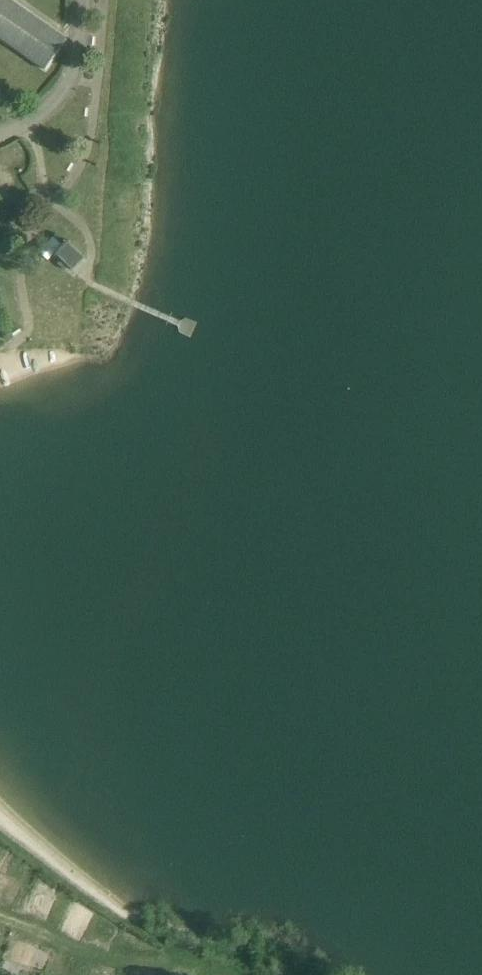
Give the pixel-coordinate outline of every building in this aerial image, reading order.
[(8,0),(0,0),(0,38),(47,70),(67,41),(8,0)] [(2,150),(8,162),(19,156),(12,144),(2,150)] [(9,179),(2,148),(0,148),(0,181),(9,179)] [(23,191),(18,184),(0,197),(0,200),(3,205),(23,191)] [(85,260),(69,245),(71,243),(70,242),(53,260),(54,261),(58,257),(73,272),(85,260)] [(43,924),(56,896),(34,886),(21,914),(43,924)] [(9,960),(31,966),(37,944),(16,937),(9,960)] [(32,965),(43,969),(50,952),(39,948),(32,965)] [(89,974),(113,974),(115,969),(93,962),(89,974)] [(126,974),(152,974),(153,970),(127,967),(126,974)]
